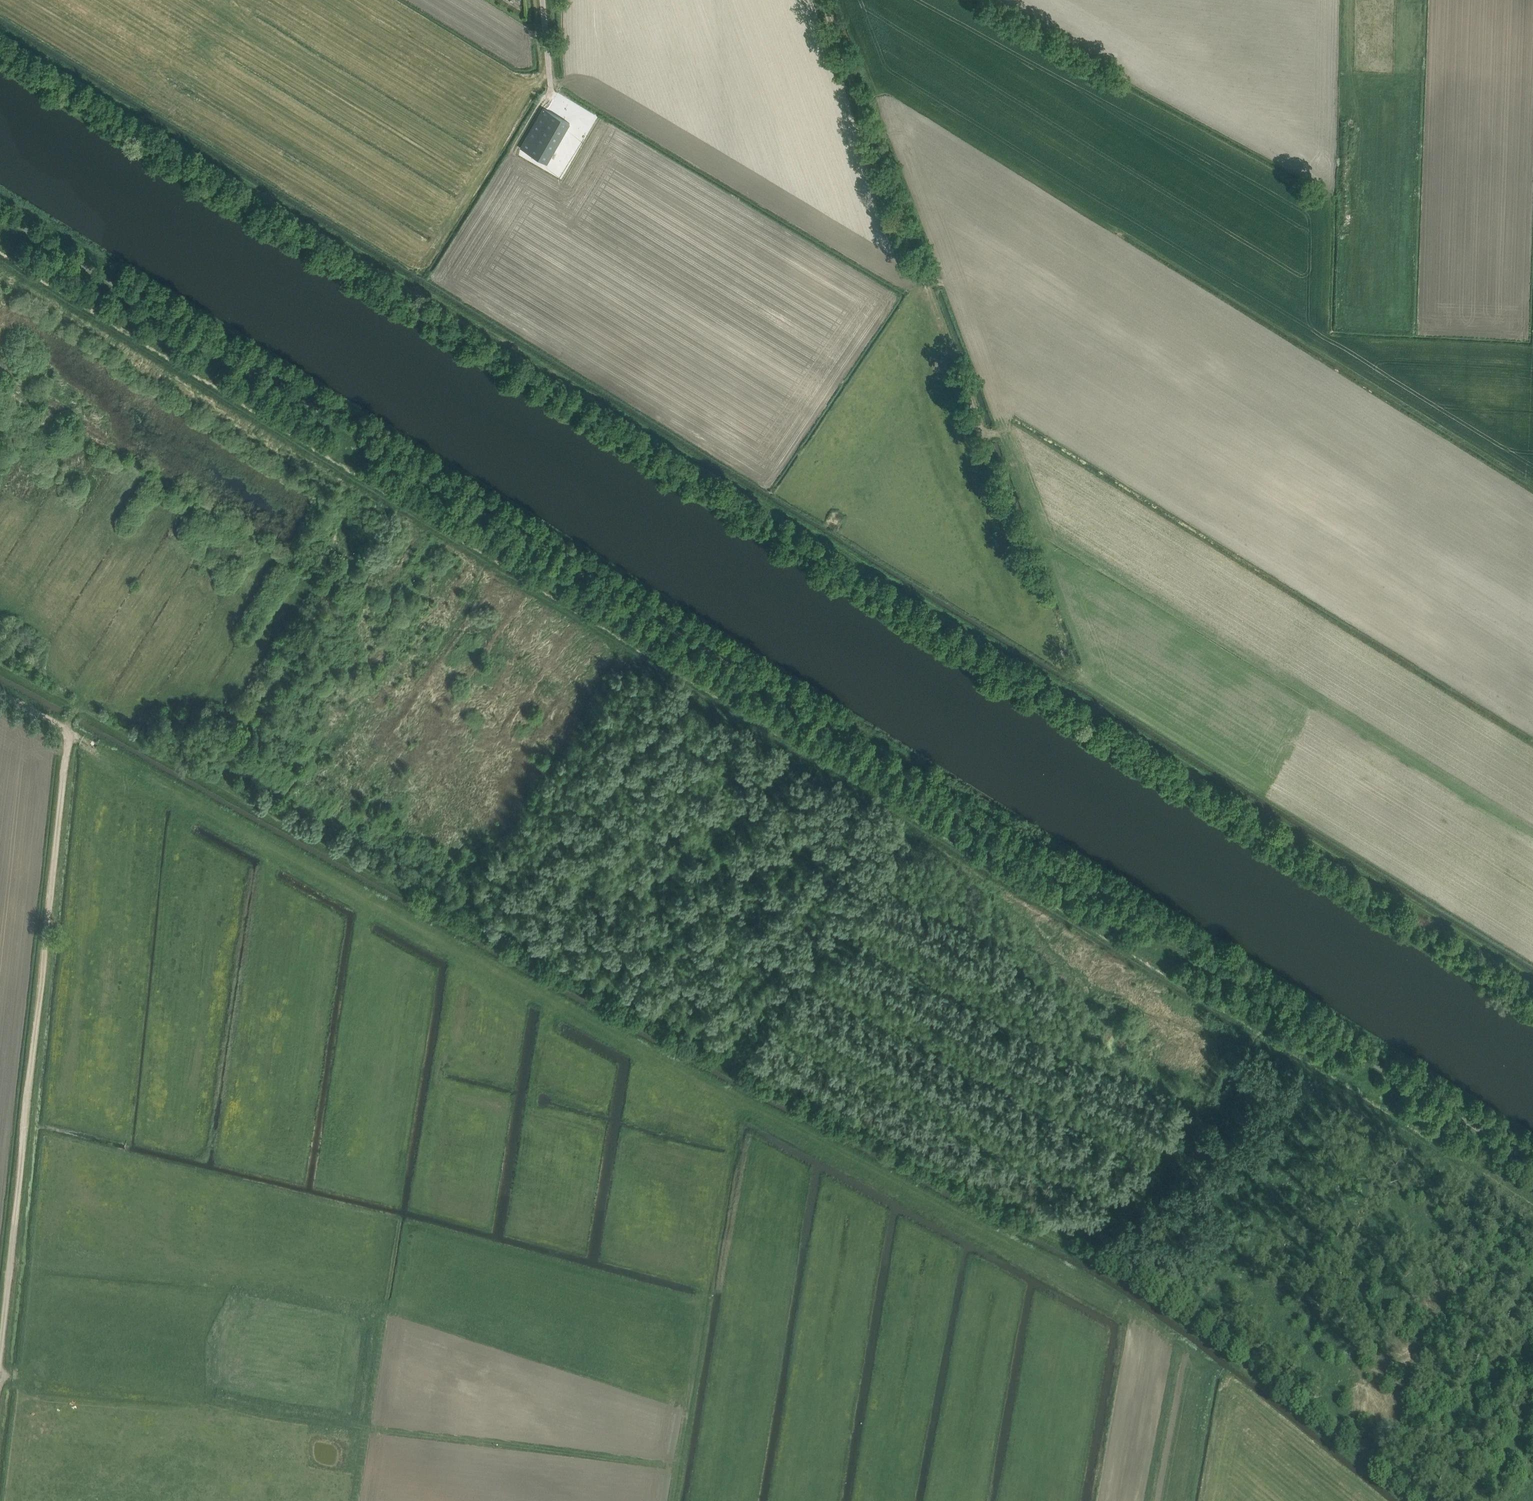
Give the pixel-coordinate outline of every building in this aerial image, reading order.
[(544,108),(526,137),(552,153),(565,132),(553,125),(558,116),(544,108)]
